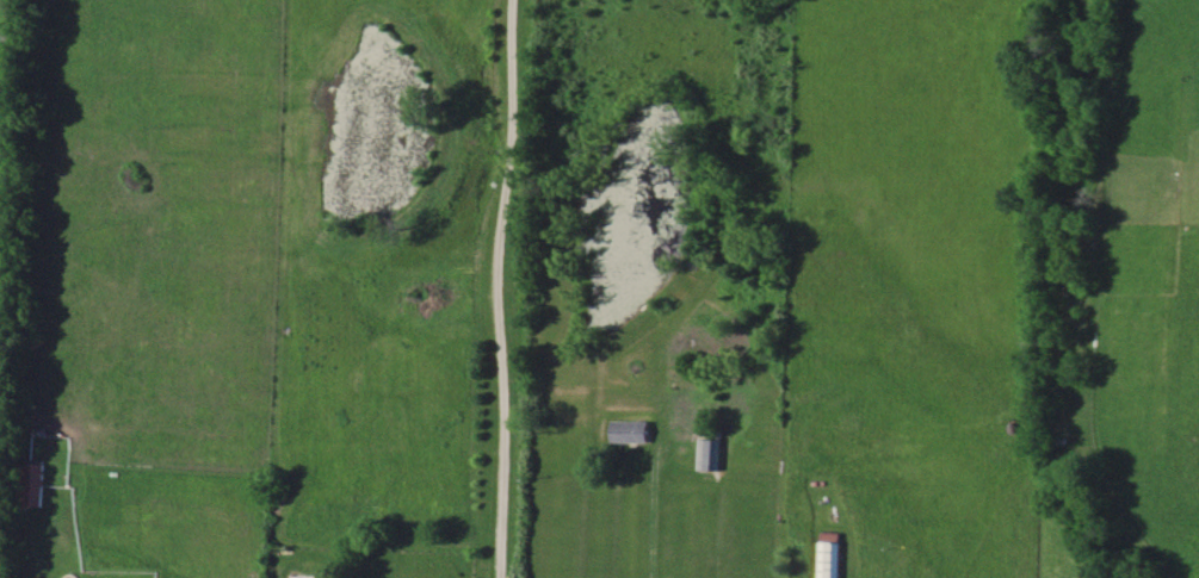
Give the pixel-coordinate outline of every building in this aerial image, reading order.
[(611,422),(611,443),(648,443),(648,422),(611,422)] [(719,439),(699,439),(699,471),(719,471),(719,439)] [(45,464),(14,464),(14,506),(45,506),(45,464)] [(822,577),(842,577),(842,542),(822,542),(822,577)]
